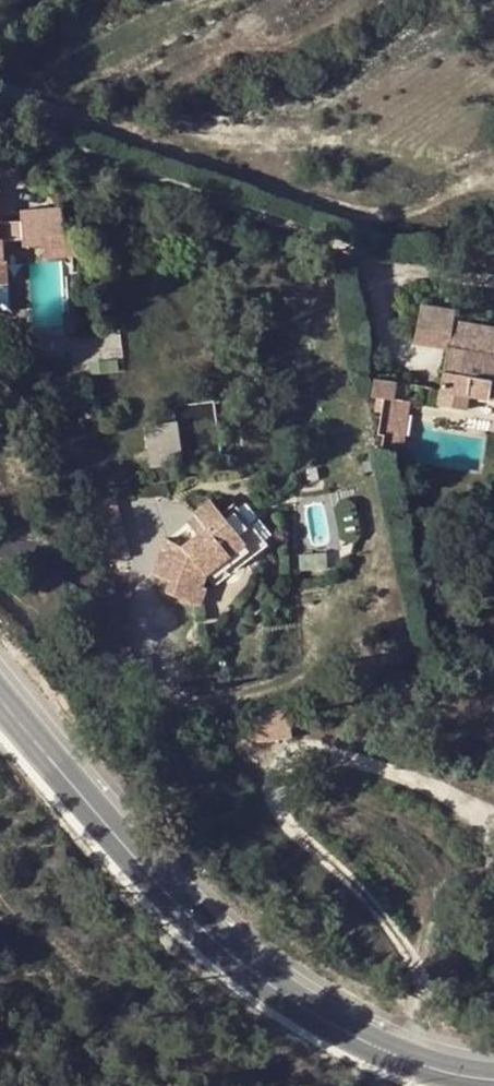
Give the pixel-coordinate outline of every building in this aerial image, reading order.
[(6,285),(3,242),(24,241),(24,247),(45,246),(44,236),(64,234),(62,209),(22,211),(23,222),(0,224),(0,285),(6,285)] [(44,236),(45,246),(45,259),(81,257),(80,234),(64,234),(44,236)] [(421,305),(415,344),(449,349),(439,406),(468,410),(470,397),(493,401),(493,326),(454,320),(456,310),(421,305)] [(402,454),(411,403),(391,400),(383,451),(402,454)] [(146,423),(151,463),(183,459),(178,419),(146,423)] [(173,583),(169,596),(199,606),(205,589),(201,587),(206,575),(246,543),(223,513),(213,500),(196,514),(209,529),(199,536),(185,547),(167,541),(155,577),(173,583)] [(236,502),(223,513),(246,543),(206,575),(217,588),(269,545),(236,502)] [(117,518),(89,525),(96,553),(124,546),(117,518)] [(209,529),(203,523),(194,530),(199,536),(209,529)] [(289,708),(255,710),(258,743),(292,740),(289,708)]
